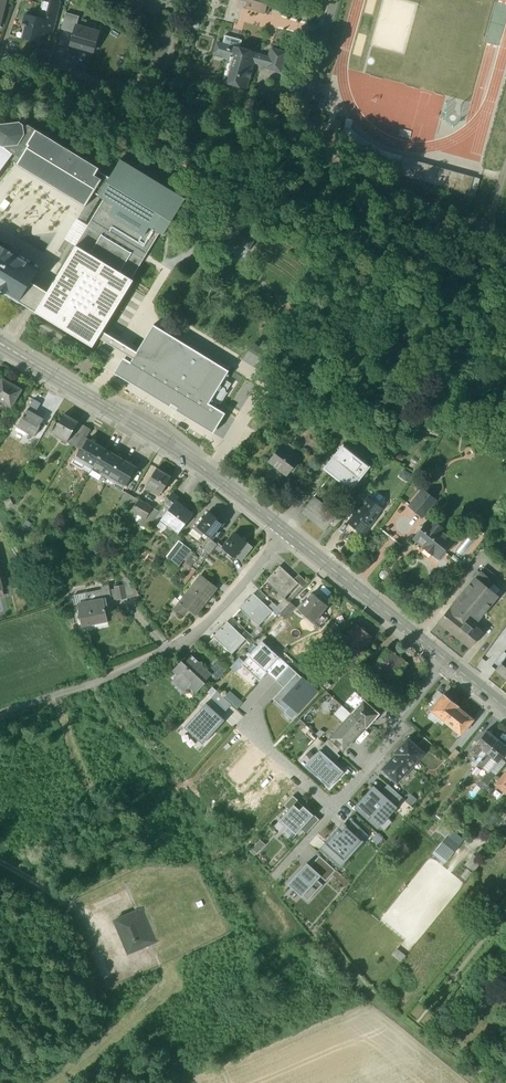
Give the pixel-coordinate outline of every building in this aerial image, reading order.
[(25,14),(25,15),(26,15),(24,24),(21,23),(21,25),(24,26),(21,38),(41,43),(43,34),(52,36),(61,2),(53,0),(51,0),(50,3),(43,1),(38,18),(25,14)] [(127,12),(140,16),(145,0),(130,0),(127,12)] [(247,1),(245,8),(268,14),(272,0),(247,0),(247,1)] [(79,17),(66,13),(61,30),(74,34),(76,26),(79,17)] [(99,33),(76,26),(74,34),(70,45),(93,52),(99,33)] [(242,40),(225,36),(222,44),(229,47),(233,48),(233,47),(240,48),(242,40)] [(222,44),(217,43),(214,53),(227,57),(229,47),(222,44)] [(240,48),(233,47),(233,48),(229,47),(227,57),(230,58),(223,82),(246,89),(248,80),(250,79),(252,72),(251,70),(253,63),(267,66),(269,58),(256,54),(256,53),(240,48)] [(286,53),(272,49),(269,58),(267,66),(267,68),(281,72),(286,53)] [(94,192),(105,175),(99,171),(101,168),(29,124),(21,138),(7,139),(0,134),(0,142),(13,152),(12,153),(9,157),(18,163),(17,164),(76,200),(86,206),(94,192)] [(9,157),(12,153),(13,152),(0,142),(0,169),(9,157)] [(186,199),(121,159),(99,195),(164,235),(186,199)] [(470,182),(400,162),(396,176),(468,195),(473,178),(471,178),(470,182)] [(160,233),(104,199),(81,237),(76,245),(77,246),(48,293),(37,312),(36,312),(93,347),(99,338),(103,331),(134,281),(132,279),(146,256),(160,233)] [(246,233),(247,234),(245,237),(244,236),(244,237),(245,238),(242,242),(241,242),(240,242),(241,243),(240,244),(242,245),(242,244),(248,247),(247,248),(248,249),(249,248),(250,249),(251,248),(250,247),(253,242),(254,243),(254,242),(253,241),(255,239),(256,239),(257,238),(256,238),(257,235),(258,235),(259,234),(258,234),(259,233),(258,232),(257,233),(251,230),(252,228),(251,228),(250,229),(249,228),(248,229),(249,230),(248,233),(247,232),(246,233)] [(0,246),(0,290),(29,308),(37,312),(48,293),(31,283),(39,270),(10,252),(11,251),(6,248),(1,245),(1,246),(0,246)] [(124,357),(114,373),(214,433),(226,413),(210,403),(230,371),(154,325),(137,352),(133,359),(131,362),(124,357)] [(99,338),(133,359),(137,352),(103,331),(99,338)] [(4,379),(0,385),(0,402),(1,402),(2,400),(12,406),(22,389),(4,379)] [(41,403),(34,399),(24,415),(17,426),(35,436),(41,425),(42,423),(44,419),(39,416),(38,416),(35,414),(41,403)] [(55,415),(49,411),(44,419),(42,423),(48,426),(55,415)] [(79,423),(64,414),(53,434),(67,442),(79,423)] [(85,426),(79,423),(67,442),(73,446),(74,445),(74,444),(79,437),(79,436),(85,426)] [(79,436),(79,437),(84,440),(90,429),(85,426),(79,436)] [(105,448),(89,439),(78,456),(94,466),(105,448)] [(300,458),(281,443),(269,460),(287,474),(300,458)] [(368,468),(342,447),(335,456),(325,469),(351,489),(368,468)] [(120,458),(105,448),(94,466),(93,469),(108,478),(120,458)] [(137,467),(120,458),(108,478),(125,488),(137,467)] [(157,468),(146,487),(160,496),(162,492),(171,477),(157,468)] [(436,499),(423,489),(409,506),(421,517),(436,499)] [(132,495),(125,492),(119,503),(125,506),(132,495)] [(172,493),(165,503),(171,507),(178,498),(172,493)] [(139,499),(132,495),(125,506),(132,511),(139,499)] [(337,515),(314,496),(301,512),(309,519),(311,517),(326,529),(329,525),(337,515)] [(171,507),(162,519),(169,524),(171,522),(181,530),(193,514),(185,509),(188,506),(178,498),(171,507)] [(153,507),(139,499),(132,511),(143,517),(146,519),(153,507)] [(380,512),(365,500),(360,506),(375,518),(380,512)] [(360,506),(354,501),(347,511),(353,516),(360,506)] [(165,503),(159,511),(152,522),(157,526),(162,519),(171,507),(165,503)] [(353,516),(348,523),(363,534),(375,518),(360,506),(353,516)] [(146,519),(143,517),(138,523),(147,529),(152,522),(159,511),(153,507),(146,519)] [(224,524),(209,512),(198,526),(205,531),(213,538),(224,524)] [(337,515),(329,525),(335,530),(343,517),(338,513),(337,515)] [(432,522),(428,520),(413,538),(424,547),(423,548),(433,555),(439,548),(444,552),(453,540),(442,530),(444,528),(434,520),(432,522)] [(198,526),(197,524),(190,533),(198,540),(205,531),(198,526)] [(235,533),(223,548),(229,552),(235,556),(236,556),(247,542),(235,533)] [(211,538),(203,549),(210,554),(218,543),(211,538)] [(253,547),(247,542),(236,556),(242,560),(253,547)] [(191,550),(184,544),(172,560),(179,566),(191,550)] [(294,579),(280,565),(266,579),(285,597),(298,583),(294,579)] [(493,575),(483,566),(480,570),(490,579),(493,575)] [(480,570),(439,621),(470,647),(482,632),(465,618),(469,613),(478,619),(490,604),(489,603),(495,594),(485,585),(490,579),(480,570)] [(308,583),(299,574),(294,579),(303,588),(308,583)] [(181,601),(180,602),(188,608),(194,613),(203,602),(205,603),(217,587),(202,575),(181,601)] [(124,585),(127,598),(140,595),(128,578),(123,579),(124,585)] [(75,604),(79,604),(106,598),(107,601),(112,600),(110,589),(109,585),(102,587),(102,590),(74,595),(75,604)] [(124,585),(115,587),(115,588),(117,598),(118,599),(127,598),(124,585)] [(268,607),(253,593),(240,607),(259,625),(272,611),(268,607)] [(327,605),(312,593),(304,603),(302,602),(297,609),(320,627),(328,618),(321,613),(327,605)] [(180,602),(181,601),(176,597),(171,603),(184,614),(188,608),(180,602)] [(106,598),(79,604),(83,626),(84,625),(83,625),(94,623),(94,619),(107,617),(105,608),(108,607),(107,601),(106,598)] [(281,611),(280,613),(285,618),(295,607),(290,602),(281,611)] [(281,611),(272,603),(268,607),(272,611),(277,616),(280,613),(281,611)] [(107,617),(94,619),(94,623),(95,626),(108,623),(107,617)] [(241,635),(227,621),(214,635),(233,653),(246,639),(241,635)] [(371,637),(356,624),(345,637),(344,638),(345,638),(344,639),(357,650),(359,652),(362,648),(371,637)] [(255,639),(246,630),(241,635),(251,644),(255,639)] [(339,632),(329,642),(334,647),(343,638),(344,639),(345,638),(344,638),(345,637),(339,632)] [(344,639),(343,638),(334,647),(348,661),(349,659),(357,650),(344,639)] [(280,657),(262,641),(243,664),(260,679),(266,672),(280,657)] [(359,652),(357,650),(349,659),(355,664),(360,659),(367,652),(362,648),(359,652)] [(399,658),(388,650),(373,668),(374,669),(375,668),(381,673),(380,674),(381,674),(382,672),(393,681),(402,670),(401,670),(406,663),(400,657),(399,658)] [(199,661),(192,655),(185,662),(182,660),(174,669),(179,674),(175,677),(176,681),(185,690),(188,689),(192,686),(197,692),(206,682),(205,681),(211,674),(212,673),(207,668),(203,665),(202,665),(202,662),(199,663),(199,661)] [(496,669),(505,677),(505,656),(496,669)] [(289,666),(280,657),(266,672),(276,681),(276,680),(289,666)] [(216,658),(207,668),(212,673),(211,674),(217,680),(226,670),(216,658)] [(367,665),(360,659),(355,664),(350,669),(356,675),(367,665)] [(297,673),(289,666),(276,680),(283,687),(297,673)] [(317,690),(297,673),(283,687),(273,699),(287,711),(292,706),(298,711),(317,690)] [(374,693),(366,685),(361,689),(370,698),(374,693)] [(225,696),(238,707),(244,701),(231,689),(225,696)] [(212,698),(226,711),(232,704),(218,691),(212,698)] [(458,705),(444,694),(431,710),(445,722),(458,705)] [(379,714),(364,700),(351,713),(367,727),(379,714)] [(185,727),(203,743),(225,720),(206,703),(185,727)] [(473,720),(458,707),(459,706),(458,705),(445,722),(461,734),(473,720)] [(367,727),(351,713),(338,728),(342,732),(340,735),(344,738),(347,736),(350,739),(352,741),(365,727),(366,728),(367,727)] [(208,755),(176,728),(166,739),(199,766),(208,755)] [(342,732),(338,728),(329,738),(341,749),(350,739),(347,736),(344,738),(340,735),(342,732)] [(486,731),(474,746),(480,751),(482,748),(487,752),(498,740),(486,731)] [(341,749),(329,738),(325,742),(337,753),(341,749)] [(416,746),(408,738),(395,753),(411,767),(424,753),(416,746)] [(434,746),(425,738),(416,746),(424,753),(427,750),(428,752),(434,746)] [(482,759),(487,762),(492,756),(498,761),(505,752),(505,746),(498,740),(487,752),(482,759)] [(337,753),(325,742),(319,749),(321,750),(335,764),(341,757),(337,753)] [(455,749),(448,758),(452,761),(460,752),(455,749)] [(335,764),(321,750),(306,766),(330,788),(344,772),(335,764)] [(396,754),(382,769),(387,773),(385,776),(390,780),(392,778),(397,782),(411,767),(395,753),(396,754)] [(490,771),(482,781),(488,785),(496,775),(490,771)] [(499,781),(500,781),(496,785),(505,793),(505,791),(505,790),(505,788),(505,784),(504,782),(505,780),(505,773),(499,781)] [(388,785),(379,794),(394,808),(403,798),(388,785)] [(358,807),(378,825),(394,808),(379,794),(374,790),(358,807)] [(284,806),(289,810),(298,800),(293,796),(284,806)] [(289,810),(280,819),(296,834),(301,829),(314,815),(298,800),(289,810)] [(320,820),(314,815),(301,829),(306,834),(320,820)] [(339,828),(321,848),(333,858),(337,854),(344,860),(362,841),(355,834),(361,828),(352,820),(342,831),(339,828)] [(462,842),(450,832),(434,852),(446,862),(462,842)] [(481,861),(474,855),(465,865),(473,871),(481,861)] [(319,856),(310,866),(321,876),(327,881),(336,872),(319,856)] [(311,887),(321,876),(310,866),(307,863),(287,884),(307,902),(317,892),(311,887)] [(143,908),(115,920),(128,953),(156,941),(143,908)]
